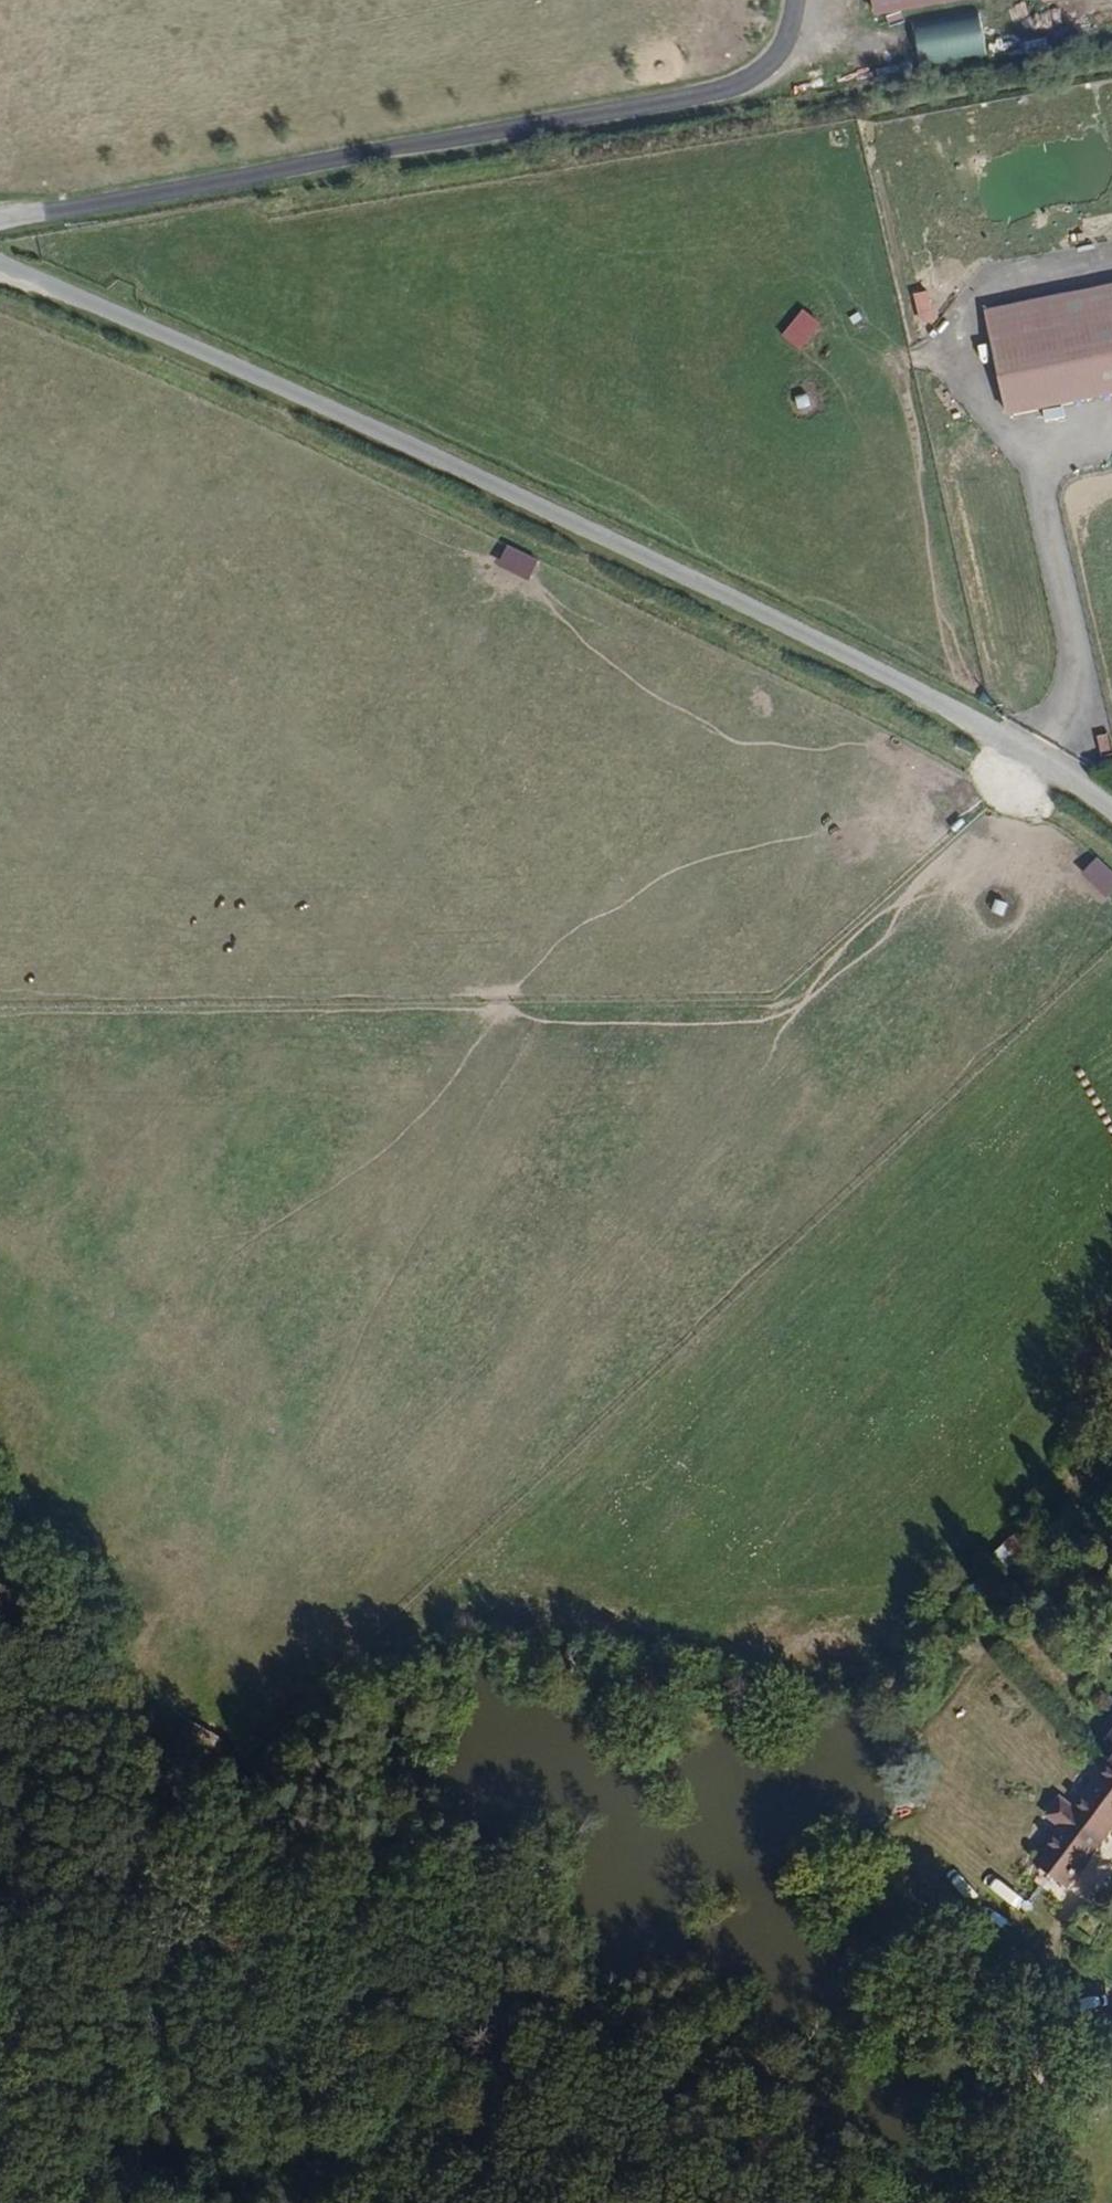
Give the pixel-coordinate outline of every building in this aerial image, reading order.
[(873,16),(956,0),(870,0),(873,16)] [(915,29),(919,63),(986,56),(983,21),(915,29)] [(987,314),(1008,418),(1111,396),(1111,289),(987,314)] [(929,290),(913,293),(919,319),(935,315),(929,290)] [(803,310),(781,335),(800,351),(822,326),(803,310)] [(537,559),(507,544),(497,565),(527,580),(537,559)] [(1097,857),(1082,872),(1106,896),(1111,890),(1111,871),(1097,857)] [(1063,1645),(1047,1624),(1036,1633),(1058,1648),(1063,1645)] [(1058,1648),(1036,1633),(1033,1635),(1049,1654),(1058,1648)] [(1111,1841),(1111,1759),(1059,1830),(1051,1840),(1041,1853),(1078,1878),(1082,1882),(1111,1841)] [(1059,1830),(1048,1823),(1041,1833),(1051,1840),(1059,1830)]
